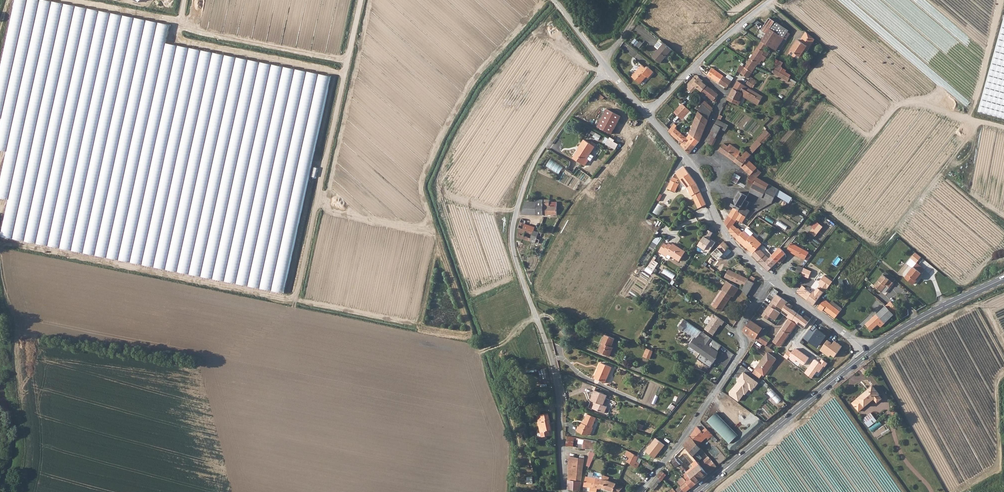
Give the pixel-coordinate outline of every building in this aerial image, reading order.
[(50,0),(14,0),(0,69),(0,117),(2,118),(0,127),(0,150),(7,152),(0,184),(0,198),(9,199),(2,235),(285,293),(330,76),(167,43),(171,25),(50,0)] [(765,25),(771,29),(785,38),(790,31),(770,18),(765,25)] [(762,30),(767,34),(762,41),(772,48),(776,51),(785,38),(771,29),(765,25),(762,30)] [(979,113),(1003,120),(1003,25),(979,113)] [(792,52),(802,38),(809,44),(813,37),(804,30),(798,39),(796,38),(788,50),(792,52)] [(808,46),(809,44),(802,38),(792,52),(798,56),(806,45),(808,46)] [(659,49),(665,43),(662,40),(657,46),(659,49)] [(747,63),(748,65),(746,67),(753,73),(758,66),(759,64),(761,65),(770,53),(769,53),(772,48),(762,41),(747,63)] [(661,62),(673,49),(665,43),(659,49),(654,56),(661,62)] [(806,45),(798,56),(800,58),(808,46),(806,45)] [(645,74),(647,76),(649,78),(654,72),(647,65),(645,67),(641,64),(632,76),(639,82),(645,74)] [(753,73),(746,67),(742,73),(749,79),(753,73)] [(781,71),(789,76),(791,74),(785,70),(786,69),(783,67),(781,71)] [(722,75),(713,68),(708,75),(728,88),(732,80),(731,79),(733,76),(729,74),(728,74),(726,77),(722,75)] [(781,71),(777,68),(774,72),(787,79),(789,76),(781,71)] [(699,75),(696,73),(693,76),(695,78),(689,83),(693,88),(691,90),(693,92),(698,87),(702,90),(707,85),(702,82),(703,81),(698,76),(699,75)] [(645,74),(639,82),(641,83),(647,76),(645,74)] [(751,77),(750,79),(747,83),(753,87),(757,81),(751,77)] [(737,90),(734,88),(730,96),(739,101),(741,101),(743,96),(759,105),(764,97),(758,93),(757,96),(746,89),(748,86),(742,83),(737,90)] [(702,90),(716,100),(718,97),(717,96),(719,93),(707,85),(702,90)] [(757,96),(758,93),(748,86),(746,89),(757,96)] [(701,110),(698,117),(708,121),(712,110),(709,108),(704,103),(700,102),(696,108),(701,110)] [(683,119),(691,110),(683,104),(676,112),(683,119)] [(621,116),(609,108),(598,125),(610,132),(621,116)] [(694,136),(701,140),(708,121),(698,117),(691,133),(694,136)] [(748,150),(752,154),(772,134),(767,129),(767,128),(766,126),(763,130),(765,131),(748,150)] [(679,127),(673,135),(678,139),(682,133),(681,132),(683,130),(679,127)] [(716,133),(713,130),(707,141),(716,147),(721,136),(716,133)] [(682,133),(678,139),(683,143),(681,145),(684,148),(691,140),(682,133)] [(588,135),(581,145),(583,146),(575,156),(587,164),(593,156),(591,154),(599,143),(588,135)] [(691,140),(684,148),(690,153),(701,140),(694,136),(691,140)] [(618,143),(608,137),(605,143),(615,148),(618,143)] [(742,153),(736,148),(731,144),(727,141),(720,149),(735,161),(742,153)] [(748,150),(744,155),(742,153),(735,161),(749,171),(746,175),(754,181),(763,172),(748,159),(752,154),(748,150)] [(561,174),(565,166),(551,159),(547,167),(561,174)] [(699,206),(702,205),(702,206),(707,204),(689,169),(686,165),(676,172),(678,175),(679,174),(682,179),(683,178),(692,195),(693,195),(699,206)] [(744,178),(736,173),(732,180),(750,191),(755,182),(754,181),(746,175),(744,178)] [(674,176),(669,189),(676,192),(680,184),(677,182),(679,178),(674,176)] [(775,196),(779,189),(759,177),(751,191),(772,202),(775,196)] [(775,196),(799,208),(803,202),(779,189),(775,196)] [(729,216),(735,220),(737,218),(742,223),(746,218),(741,213),(746,207),(747,207),(750,203),(745,200),(748,196),(741,191),(732,205),(735,207),(729,216)] [(523,214),(547,215),(559,214),(559,202),(552,202),(552,199),(539,199),(538,202),(528,202),(523,214)] [(655,213),(661,215),(664,205),(658,203),(655,213)] [(735,220),(729,216),(725,222),(732,234),(733,236),(738,230),(732,225),(735,220)] [(527,220),(522,218),(519,227),(535,231),(536,227),(526,225),(527,220)] [(814,220),(810,225),(814,228),(816,230),(820,225),(814,220)] [(816,230),(814,228),(810,232),(816,237),(823,227),(820,225),(816,230)] [(540,242),(542,232),(535,231),(519,227),(517,236),(540,242)] [(733,236),(743,246),(751,238),(752,237),(743,229),(741,230),(740,229),(738,230),(733,236)] [(650,247),(655,250),(661,241),(656,238),(650,247)] [(717,248),(724,241),(722,239),(715,246),(717,248)] [(723,253),(729,247),(724,241),(717,248),(723,253)] [(791,243),(788,249),(803,258),(806,259),(809,252),(791,243)] [(665,251),(680,261),(686,252),(674,244),(673,246),(670,244),(668,246),(664,244),(658,252),(662,254),(665,251)] [(770,251),(762,244),(759,247),(751,255),(768,270),(779,261),(787,254),(781,248),(769,259),(766,256),(770,251)] [(693,256),(699,259),(703,252),(698,249),(693,256)] [(913,259),(919,264),(923,258),(918,253),(913,259)] [(779,261),(781,263),(787,257),(787,254),(779,261)] [(646,270),(653,274),(659,262),(652,258),(646,270)] [(920,277),(920,278),(927,271),(918,264),(906,278),(913,285),(920,277)] [(808,277),(812,271),(803,267),(799,265),(796,273),(808,277)] [(674,279),(677,275),(666,268),(663,272),(674,279)] [(882,291),(893,277),(883,268),(872,283),(882,291)] [(747,280),(747,279),(732,272),(727,278),(747,289),(751,282),(747,280)] [(828,288),(833,282),(825,276),(820,282),(828,288)] [(747,289),(744,293),(748,298),(756,286),(751,282),(747,289)] [(739,289),(729,283),(713,306),(722,312),(732,296),(734,297),(739,289)] [(804,285),(798,292),(823,311),(825,309),(837,317),(841,311),(815,291),(813,294),(807,289),(808,288),(804,285)] [(775,304),(784,309),(788,302),(789,302),(778,294),(772,301),(775,304)] [(775,304),(772,301),(764,312),(762,315),(768,319),(771,316),(776,320),(782,312),(773,306),(775,304)] [(894,301),(887,306),(895,315),(901,308),(894,301)] [(801,311),(788,302),(784,309),(799,320),(805,311),(805,310),(803,309),(801,311)] [(887,306),(867,324),(872,330),(883,320),(886,323),(895,315),(887,306)] [(712,319),(705,329),(714,335),(721,324),(722,325),(725,321),(714,314),(711,317),(712,319)] [(774,340),(772,339),(768,344),(772,346),(775,342),(781,347),(796,323),(790,319),(774,340)] [(766,346),(768,344),(772,339),(766,335),(761,331),(763,329),(752,320),(744,331),(766,346)] [(819,348),(828,336),(813,326),(805,338),(819,348)] [(598,343),(601,344),(597,352),(607,356),(610,348),(608,347),(612,339),(602,334),(598,343)] [(743,344),(730,335),(725,342),(733,347),(736,349),(737,347),(740,350),(743,344)] [(733,347),(725,342),(705,372),(707,375),(700,385),(708,390),(715,379),(713,378),(733,347)] [(644,356),(651,359),(655,351),(648,348),(644,356)] [(755,370),(765,378),(771,369),(770,368),(776,360),(768,354),(755,370)] [(612,367),(601,362),(595,378),(606,382),(612,367)] [(759,383),(744,371),(739,379),(739,380),(730,391),(730,394),(740,401),(746,394),(747,395),(750,389),(753,391),(759,383)] [(872,382),(853,401),(860,409),(874,395),(878,399),(883,394),(879,390),(880,390),(872,382)] [(779,403),(782,400),(772,389),(769,392),(779,403)] [(607,395),(594,390),(590,400),(595,402),(593,408),(605,412),(607,407),(602,405),(607,395)] [(536,410),(533,411),(534,416),(539,415),(544,432),(541,433),(543,441),(552,439),(550,435),(553,435),(551,430),(554,429),(550,413),(542,416),(540,408),(536,409),(536,410)] [(730,443),(739,435),(717,412),(708,421),(730,443)] [(871,412),(863,420),(870,427),(878,420),(871,412)] [(579,431),(588,435),(589,434),(592,427),(593,427),(597,417),(588,414),(584,424),(582,424),(581,427),(579,431)] [(690,444),(694,448),(697,444),(705,436),(702,433),(697,429),(690,436),(686,441),(690,444)] [(716,443),(718,440),(711,434),(707,437),(710,440),(711,439),(716,443)] [(697,444),(699,446),(707,437),(706,435),(705,436),(697,444)] [(597,450),(599,439),(583,437),(583,439),(570,436),(569,444),(580,447),(580,448),(597,450)] [(664,447),(652,437),(645,447),(657,457),(664,447)] [(699,446),(697,444),(694,448),(690,444),(686,448),(699,461),(703,458),(698,453),(702,449),(699,446)] [(690,474),(697,483),(709,472),(701,464),(699,461),(686,448),(683,445),(674,456),(676,459),(683,453),(697,468),(690,474)] [(637,468),(643,459),(638,455),(630,451),(628,457),(627,462),(637,468)] [(584,459),(579,457),(570,455),(570,488),(581,490),(584,459)] [(676,459),(674,456),(672,458),(674,461),(673,462),(677,467),(681,464),(676,459)] [(709,456),(701,464),(709,472),(718,465),(716,463),(709,456)] [(666,474),(662,470),(658,476),(662,480),(664,478),(666,474)] [(688,480),(687,481),(692,487),(697,483),(690,474),(688,472),(684,474),(685,476),(688,480)] [(620,491),(623,487),(616,485),(616,483),(609,480),(609,477),(605,476),(605,474),(603,474),(603,478),(602,480),(601,487),(617,491),(619,491),(620,491)] [(593,478),(586,477),(585,486),(591,487),(595,488),(596,479),(593,478)] [(595,488),(591,487),(590,491),(597,491),(598,489),(600,489),(601,487),(602,480),(596,479),(595,488)] [(682,485),(681,486),(685,491),(686,491),(691,488),(687,482),(685,483),(684,481),(681,483),(682,485)]
